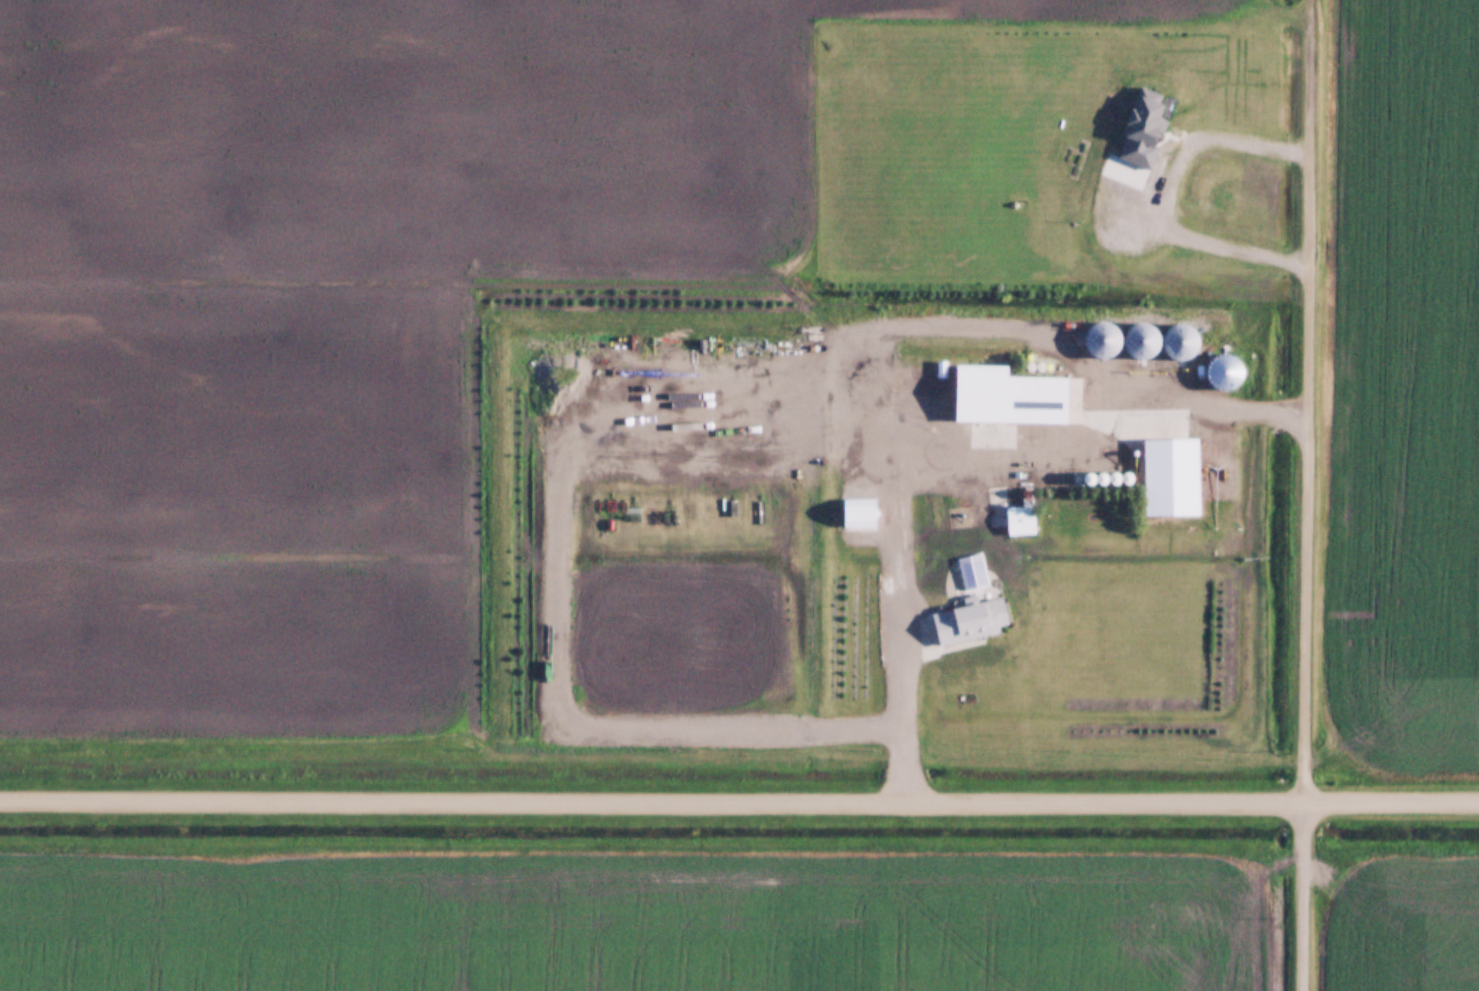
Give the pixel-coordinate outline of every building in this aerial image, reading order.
[(930,610),(935,637),(992,627),(988,601),(930,610)]
